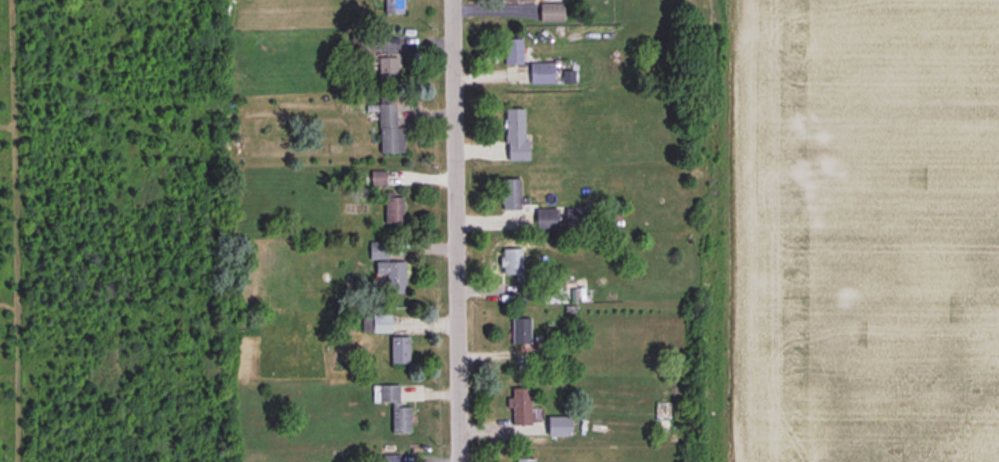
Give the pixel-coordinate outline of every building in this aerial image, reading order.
[(562,4),(540,4),(540,21),(562,21),(562,4)] [(504,39),(504,64),(523,64),(523,39),(504,39)] [(374,72),(391,73),(392,55),(375,54),(374,72)] [(530,63),(530,84),(556,84),(556,63),(530,63)] [(506,110),(506,161),(526,161),(526,110),(506,110)] [(521,211),(521,179),(502,179),(502,211),(521,211)] [(565,211),(565,229),(586,229),(586,211),(565,211)] [(536,230),(556,230),(556,212),(536,212),(536,230)] [(502,276),(523,276),(523,249),(502,249),(502,276)] [(544,284),(522,285),(522,302),(544,301),(544,284)] [(512,320),(512,344),(531,344),(531,320),(512,320)] [(403,335),(386,335),(387,361),(404,360),(403,335)] [(375,400),(394,400),(395,382),(375,382),(375,400)] [(531,389),(512,389),(512,426),(531,426),(531,389)] [(582,436),(582,419),(547,419),(547,436),(582,436)]
